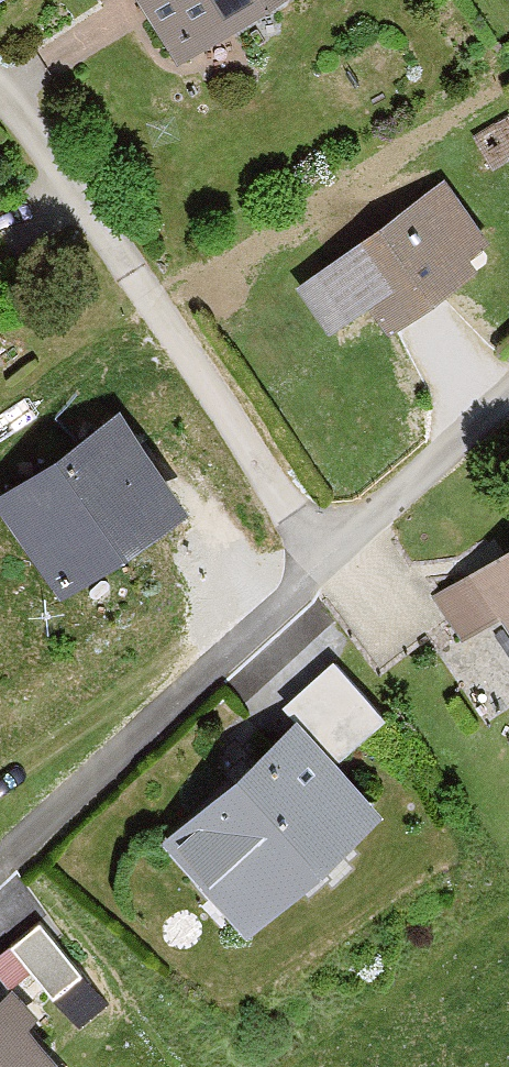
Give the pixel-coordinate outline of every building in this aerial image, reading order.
[(263,0),(142,0),(179,56),(263,0)] [(470,249),(489,235),(444,174),(378,218),(296,279),(331,324),(369,297),(390,325),(478,261),(470,249)] [(37,591),(169,508),(113,421),(0,493),(0,533),(37,591)] [(431,597),(455,640),(492,619),(508,648),(508,552),(431,597)] [(334,650),(286,694),(340,754),(389,709),(334,650)] [(218,920),(350,810),(281,727),(149,837),(218,920)] [(88,965),(49,910),(0,944),(0,957),(33,1004),(88,965)] [(0,1015),(0,1066),(46,1066),(0,1015)]
